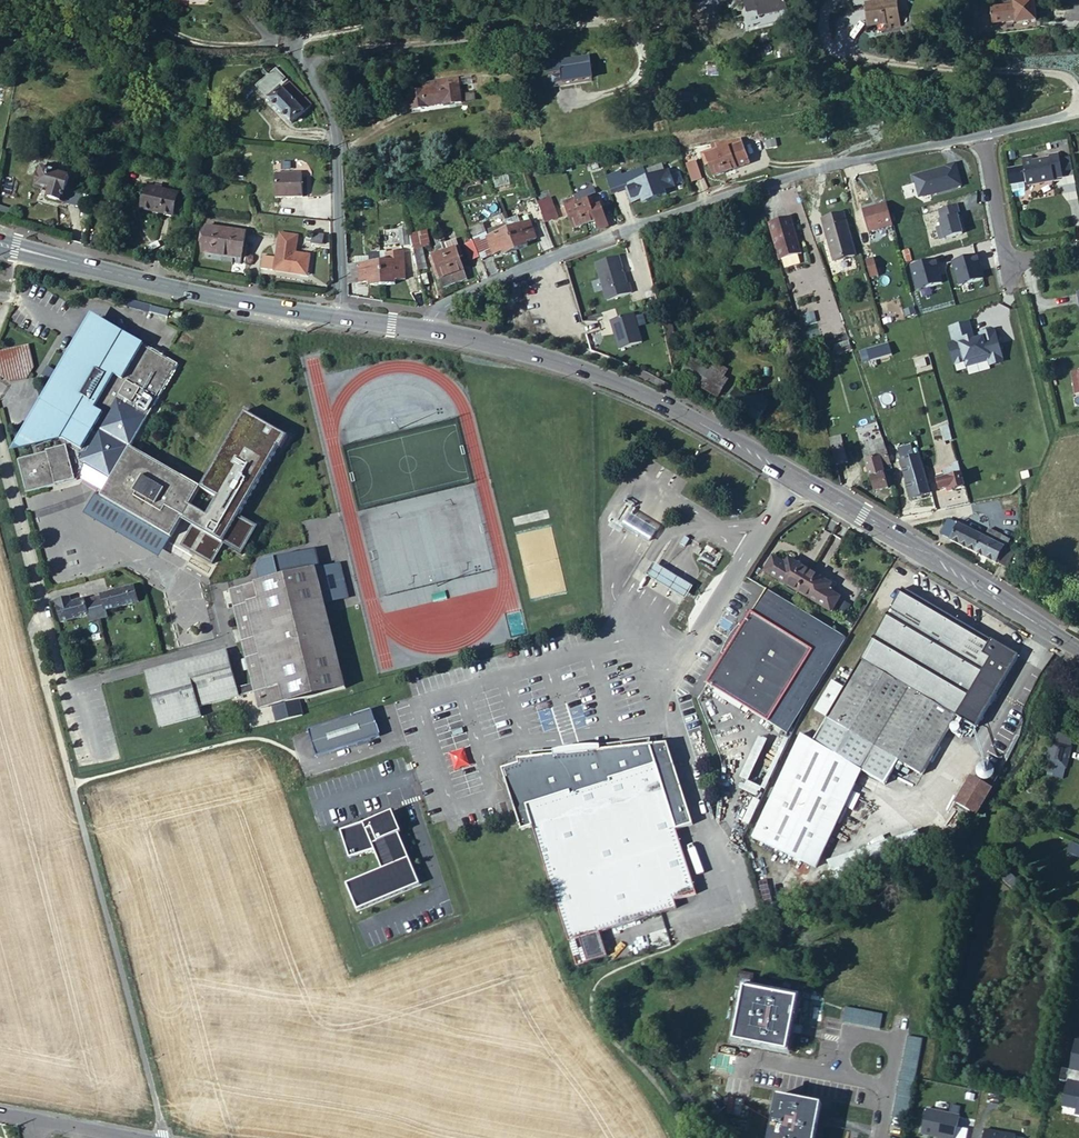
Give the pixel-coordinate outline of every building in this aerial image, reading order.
[(745,1),(748,13),(757,12),(758,18),(786,13),(783,0),(750,0),(745,1)] [(864,3),(868,27),(885,24),(886,28),(899,25),(895,0),(893,0),(874,3),(874,2),(864,3)] [(1012,25),(1035,21),(1032,0),(1012,3),(1012,7),(991,10),(992,25),(1012,23),(1012,25)] [(971,26),(964,27),(966,36),(973,35),(971,26)] [(588,59),(545,66),(548,78),(561,76),(562,85),(591,82),(588,59)] [(256,90),(268,103),(289,82),(278,69),(256,90)] [(289,82),(268,103),(292,130),(314,111),(289,82)] [(424,92),(409,95),(412,113),(427,111),(427,108),(444,105),(444,108),(462,105),(459,87),(441,90),(440,83),(424,85),(424,92)] [(715,151),(723,172),(734,168),(730,156),(733,154),(730,145),(719,149),(715,151)] [(712,176),(723,172),(715,151),(710,153),(700,156),(704,166),(707,164),(712,176)] [(1026,155),(1016,156),(1020,184),(1048,180),(1048,178),(1057,176),(1053,154),(1044,155),(1044,157),(1027,160),(1026,155)] [(696,159),(685,161),(689,181),(700,179),(696,159)] [(962,185),(956,161),(912,173),(919,197),(962,185)] [(642,203),(653,199),(645,178),(640,167),(619,174),(618,170),(603,176),(609,194),(625,188),(631,203),(640,199),(642,203)] [(49,200),(63,205),(70,178),(43,168),(36,190),(50,195),(49,200)] [(645,178),(653,199),(664,195),(663,191),(672,187),(671,186),(667,175),(665,170),(645,178)] [(676,172),(667,175),(671,186),(679,183),(676,172)] [(275,199),(302,201),(303,175),(276,174),(275,199)] [(141,213),(174,220),(179,195),(147,188),(141,213)] [(578,202),(588,198),(587,195),(593,193),(591,188),(572,196),(573,200),(577,199),(578,202)] [(571,229),(582,225),(573,200),(572,196),(560,202),(562,207),(560,208),(563,218),(567,217),(571,229)] [(549,197),(535,202),(543,223),(556,218),(549,197)] [(596,230),(606,227),(599,206),(592,208),(589,198),(588,198),(578,202),(577,199),(573,200),(582,225),(593,221),(596,230)] [(865,232),(890,225),(884,203),(859,210),(865,232)] [(961,211),(958,203),(937,209),(940,218),(936,220),(938,226),(934,227),(938,240),(964,234),(958,212),(961,211)] [(842,214),(820,219),(832,262),(853,256),(842,214)] [(787,217),(766,223),(776,261),(799,253),(787,217)] [(527,222),(506,229),(514,250),(525,246),(524,243),(533,239),(527,222)] [(204,252),(242,259),(245,233),(208,225),(204,252)] [(408,235),(406,226),(395,227),(398,244),(410,242),(408,235)] [(514,250),(506,229),(485,237),(492,254),(501,251),(503,254),(514,250)] [(492,254),(485,237),(483,230),(471,235),(480,258),(492,254)] [(408,235),(410,242),(411,250),(421,247),(427,246),(424,232),(408,235)] [(313,248),(324,249),(324,239),(314,238),(313,248)] [(455,239),(440,245),(441,249),(442,253),(458,247),(455,239)] [(411,250),(416,272),(425,269),(421,247),(411,250)] [(461,256),(458,247),(442,253),(454,285),(465,281),(457,257),(461,256)] [(442,253),(441,249),(437,251),(438,254),(427,257),(430,267),(434,266),(442,289),(454,285),(442,253)] [(275,273),(307,278),(309,257),(277,252),(275,273)] [(353,264),(344,265),(345,283),(369,282),(369,285),(381,285),(379,263),(378,255),(378,253),(367,254),(367,257),(367,264),(353,264)] [(384,263),(401,262),(400,253),(383,254),(384,263)] [(617,256),(594,263),(605,300),(630,293),(627,284),(625,284),(617,256)] [(975,265),(972,256),(948,263),(954,287),(978,280),(976,272),(975,272),(973,266),(975,265)] [(864,262),(869,278),(876,276),(872,260),(864,262)] [(934,270),(931,261),(906,268),(913,291),(937,284),(935,276),(934,277),(932,270),(934,270)] [(379,263),(381,285),(392,284),(392,280),(402,280),(401,262),(384,263),(379,263)] [(133,310),(151,312),(151,305),(134,302),(133,310)] [(808,317),(814,316),(812,309),(799,313),(803,324),(809,322),(808,317)] [(632,314),(609,321),(617,349),(640,343),(632,314)] [(971,321),(948,327),(952,341),(946,343),(952,366),(963,363),(964,367),(987,362),(988,366),(1004,362),(994,328),(975,334),(971,321)] [(169,365),(89,323),(50,399),(42,415),(50,418),(58,444),(60,445),(63,452),(15,468),(25,501),(73,485),(78,480),(87,469),(113,482),(107,495),(104,502),(176,539),(202,487),(127,448),(169,365)] [(836,354),(851,349),(848,340),(833,345),(836,354)] [(884,340),(865,346),(868,356),(887,350),(884,340)] [(27,380),(33,368),(27,345),(0,353),(0,378),(12,384),(27,380)] [(726,380),(722,377),(707,368),(690,358),(683,369),(680,376),(716,397),(726,380)] [(707,368),(722,377),(726,370),(711,361),(707,368)] [(733,391),(764,410),(768,401),(738,383),(733,391)] [(757,420),(764,410),(733,391),(726,403),(757,420)] [(50,418),(42,415),(23,450),(51,442),(58,444),(50,418)] [(828,444),(846,439),(844,434),(826,439),(828,444)] [(878,457),(887,455),(882,438),(859,444),(863,459),(878,455),(878,457)] [(828,444),(834,464),(851,459),(846,439),(828,444)] [(887,488),(878,457),(878,455),(863,459),(872,491),(887,488)] [(917,455),(899,460),(910,498),(928,493),(917,455)] [(944,478),(959,474),(957,468),(955,469),(952,467),(942,470),(944,478)] [(78,480),(107,495),(113,482),(87,469),(78,480)] [(962,487),(959,474),(944,478),(936,481),(938,491),(950,487),(950,490),(962,487)] [(655,530),(628,515),(622,527),(648,543),(655,530)] [(957,524),(947,519),(940,533),(949,538),(957,524)] [(949,539),(973,552),(981,536),(957,524),(949,538),(949,539)] [(981,537),(1004,548),(1005,545),(1008,541),(1009,539),(986,528),(981,537)] [(981,536),(973,552),(995,563),(996,561),(1004,548),(981,537),(981,536)] [(1004,548),(996,561),(1006,566),(1013,553),(1006,549),(1004,548)] [(271,701),(356,674),(318,554),(232,582),(261,674),(245,679),(234,643),(153,668),(170,724),(212,711),(210,701),(265,683),(271,701)] [(797,593),(809,573),(788,560),(785,566),(773,558),(763,572),(797,593)] [(668,592),(685,602),(692,590),(676,580),(653,567),(646,579),(668,592)] [(830,585),(809,573),(797,593),(830,613),(838,598),(827,591),(830,585)] [(132,584),(126,585),(130,600),(136,598),(132,584)] [(130,600),(126,585),(99,593),(99,596),(83,601),(82,600),(70,603),(70,599),(54,603),(60,624),(87,616),(89,622),(105,618),(101,603),(109,600),(110,606),(130,600)] [(864,656),(861,661),(901,684),(957,718),(976,729),(992,700),(1017,656),(991,641),(990,641),(954,621),(902,590),(892,609),(864,656)] [(707,688),(788,736),(846,639),(765,591),(742,630),(724,659),(707,688)] [(721,657),(724,659),(742,630),(739,628),(733,635),(724,649),(721,657)] [(772,799),(760,822),(753,837),(768,844),(774,846),(777,848),(815,865),(863,771),(884,785),(894,769),(899,762),(922,776),(930,763),(957,718),(901,684),(861,661),(845,689),(832,682),(815,711),(827,718),(814,741),(802,735),(795,750),(772,799)] [(380,736),(372,710),(309,730),(317,756),(380,736)] [(1065,768),(1075,737),(1052,730),(1043,761),(1065,768)] [(453,769),(468,766),(465,749),(449,752),(453,769)] [(678,830),(659,771),(670,768),(665,749),(515,764),(517,769),(502,774),(516,819),(528,815),(532,827),(576,969),(608,959),(601,934),(677,911),(675,903),(699,895),(678,830)] [(977,770),(976,774),(977,777),(979,780),(982,781),(986,782),(989,781),(991,779),(993,777),(994,771),(993,768),(992,766),(990,765),(983,764),(981,765),(978,767),(977,770)] [(955,805),(975,817),(991,790),(971,778),(955,805)] [(389,814),(339,832),(349,858),(374,849),(382,870),(345,883),(355,909),(420,886),(410,856),(404,858),(389,814)] [(834,881),(925,849),(918,828),(827,860),(834,881)] [(811,871),(815,865),(777,848),(764,875),(799,893),(811,871)] [(1006,872),(1002,878),(1013,887),(1017,881),(1006,872)] [(738,970),(735,986),(740,987),(753,989),(755,973),(738,970)] [(753,989),(740,987),(730,1039),(782,1048),(783,1044),(792,996),(753,989)] [(842,1021),(879,1028),(881,1014),(845,1007),(842,1021)] [(906,1120),(923,1037),(907,1034),(891,1116),(906,1120)] [(1074,1045),(1069,1074),(1061,1072),(1058,1085),(1066,1086),(1061,1112),(1075,1114),(1074,1120),(1078,1120),(1078,1046),(1074,1045)] [(820,1105),(776,1095),(768,1137),(815,1137),(820,1105)] [(933,1137),(954,1137),(956,1128),(958,1117),(925,1111),(920,1136),(933,1137)] [(1075,1114),(1061,1112),(1060,1117),(1074,1120),(1075,1114)] [(954,1137),(964,1137),(966,1130),(956,1128),(954,1137)]
